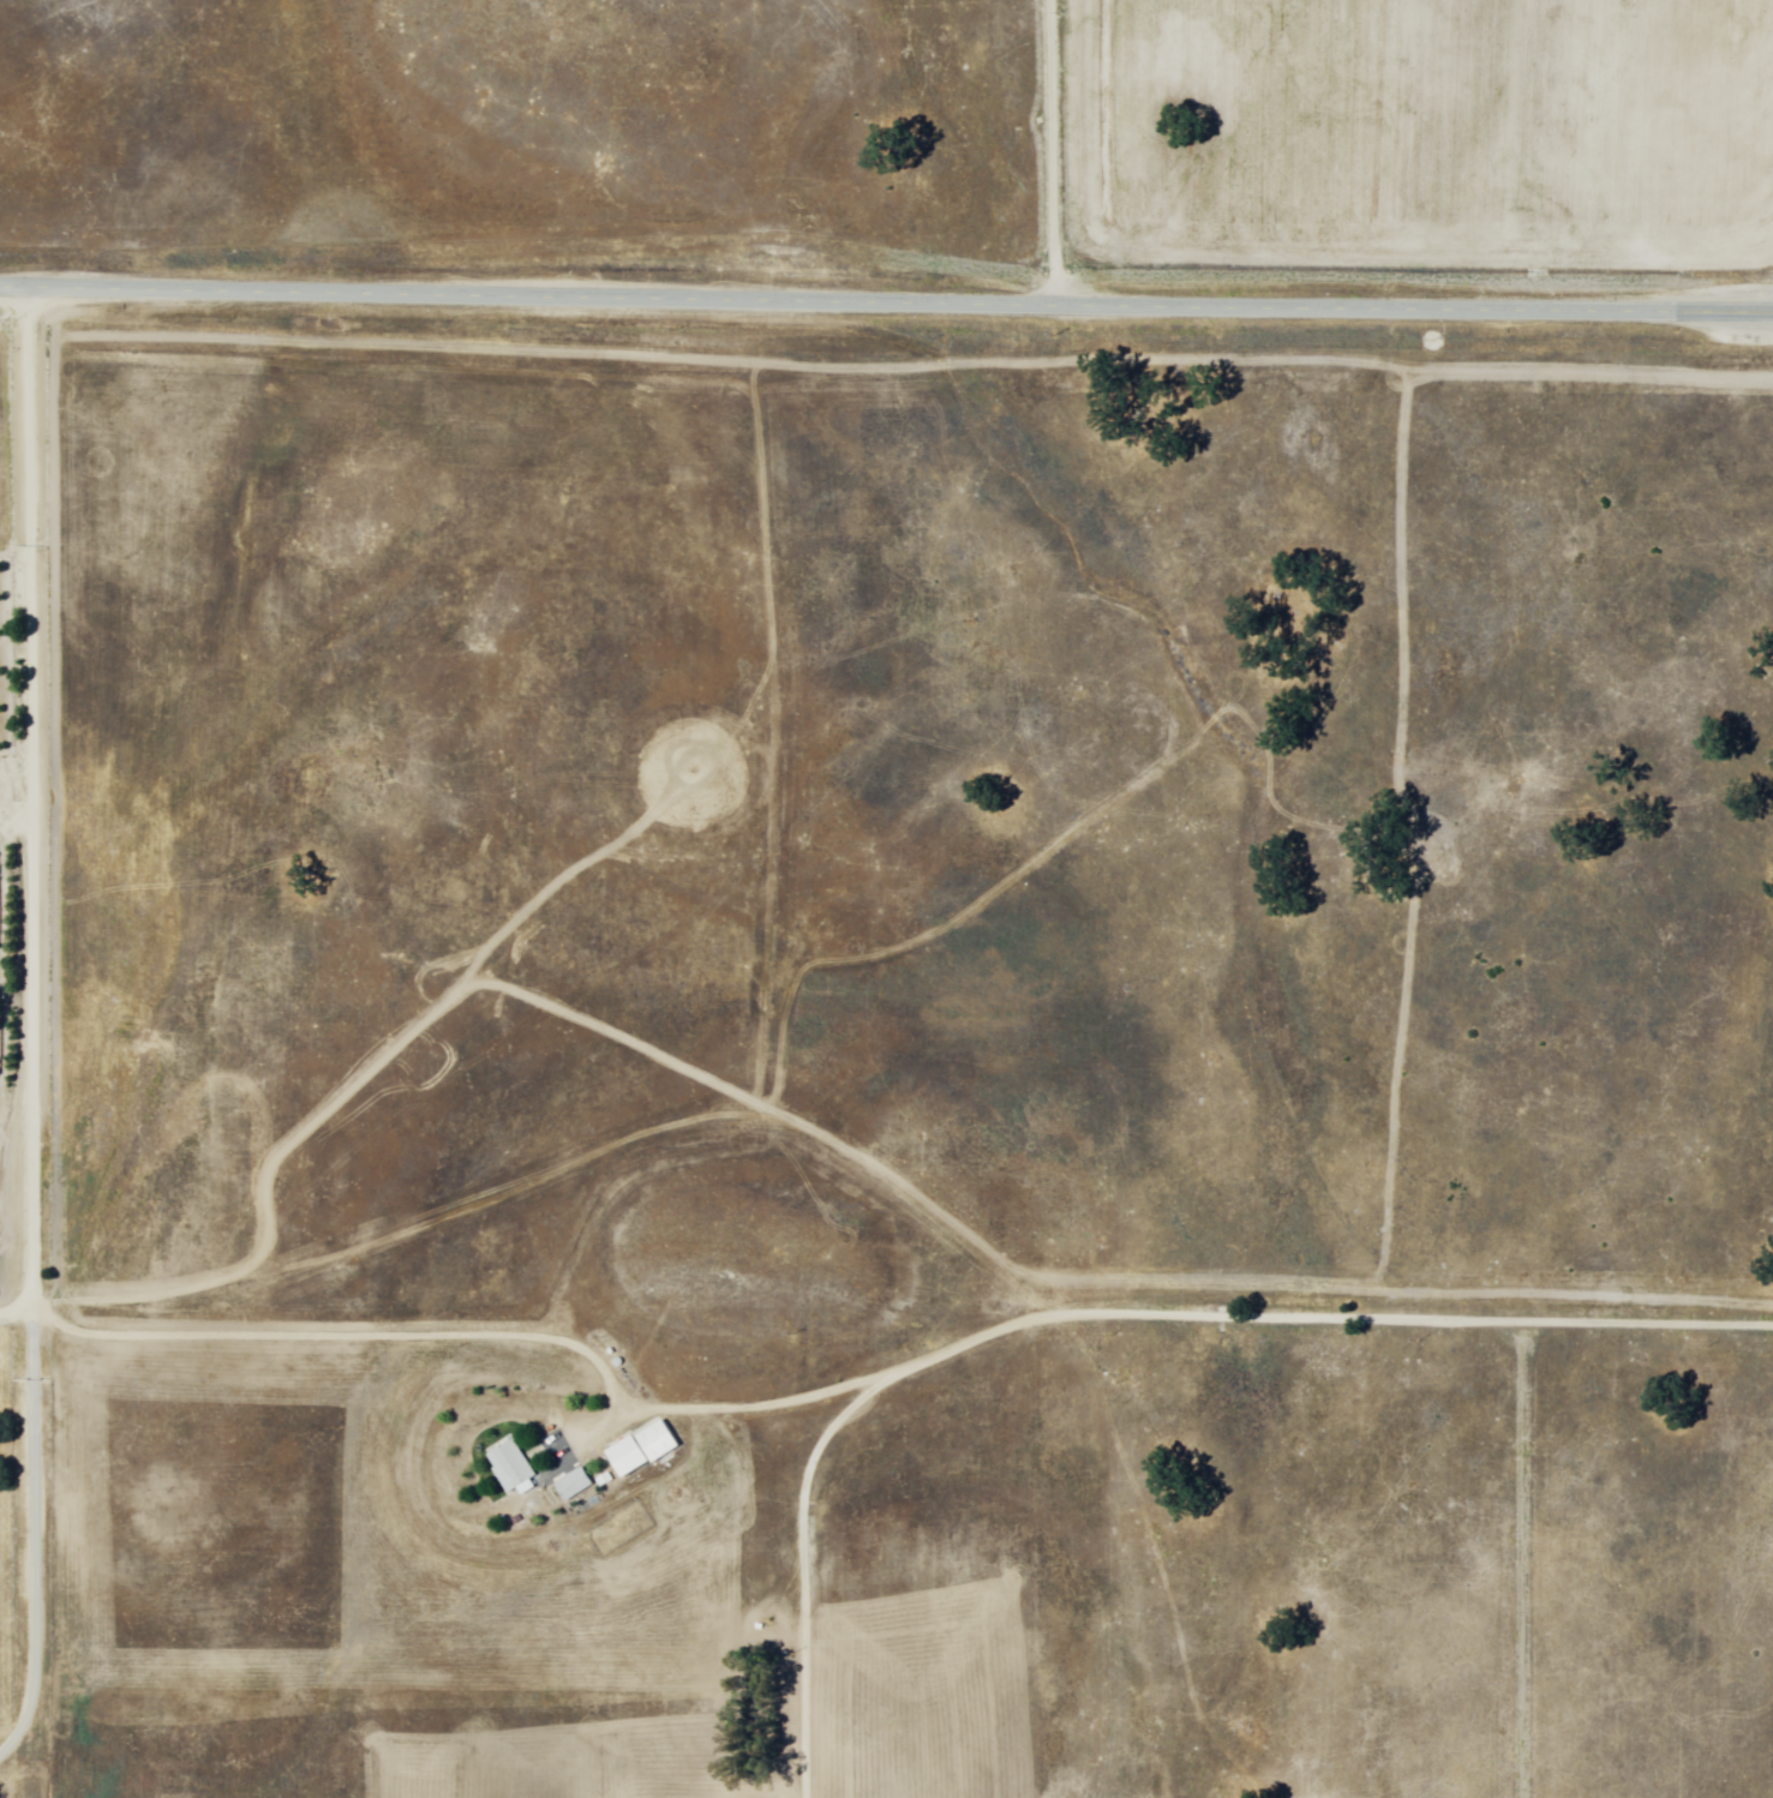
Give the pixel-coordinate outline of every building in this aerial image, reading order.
[(658,1418),(676,1446),(651,1463),(633,1434),(658,1418)] [(480,1449),(510,1431),(538,1476),(507,1496),(480,1449)] [(601,1455),(625,1440),(640,1463),(617,1479),(601,1455)] [(551,1486),(583,1467),(599,1492),(567,1512),(551,1486)]
